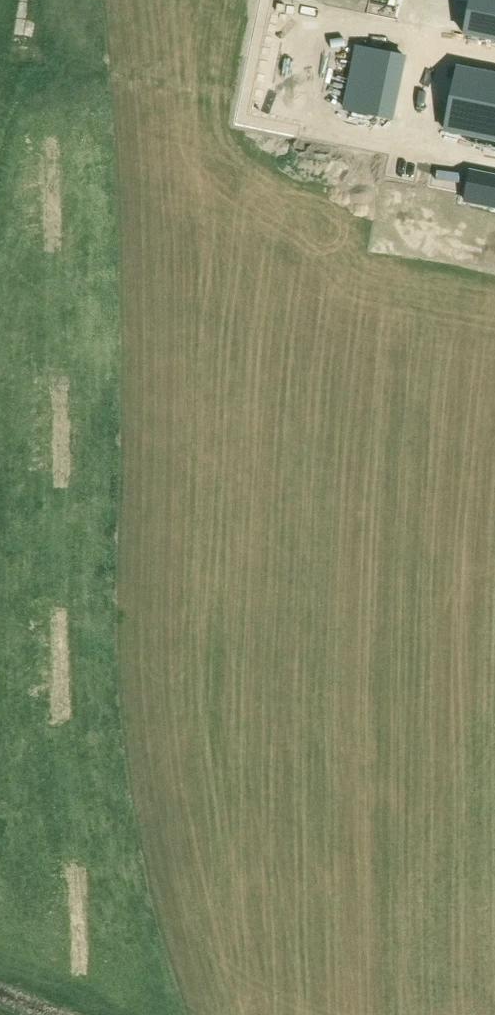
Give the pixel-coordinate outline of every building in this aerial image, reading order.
[(464,33),(494,40),(494,0),(471,0),(464,33)] [(357,46),(344,110),(393,119),(405,56),(357,46)] [(456,73),(445,130),(494,140),(494,81),(456,73)] [(470,171),(464,201),(494,207),(494,176),(470,171)]
